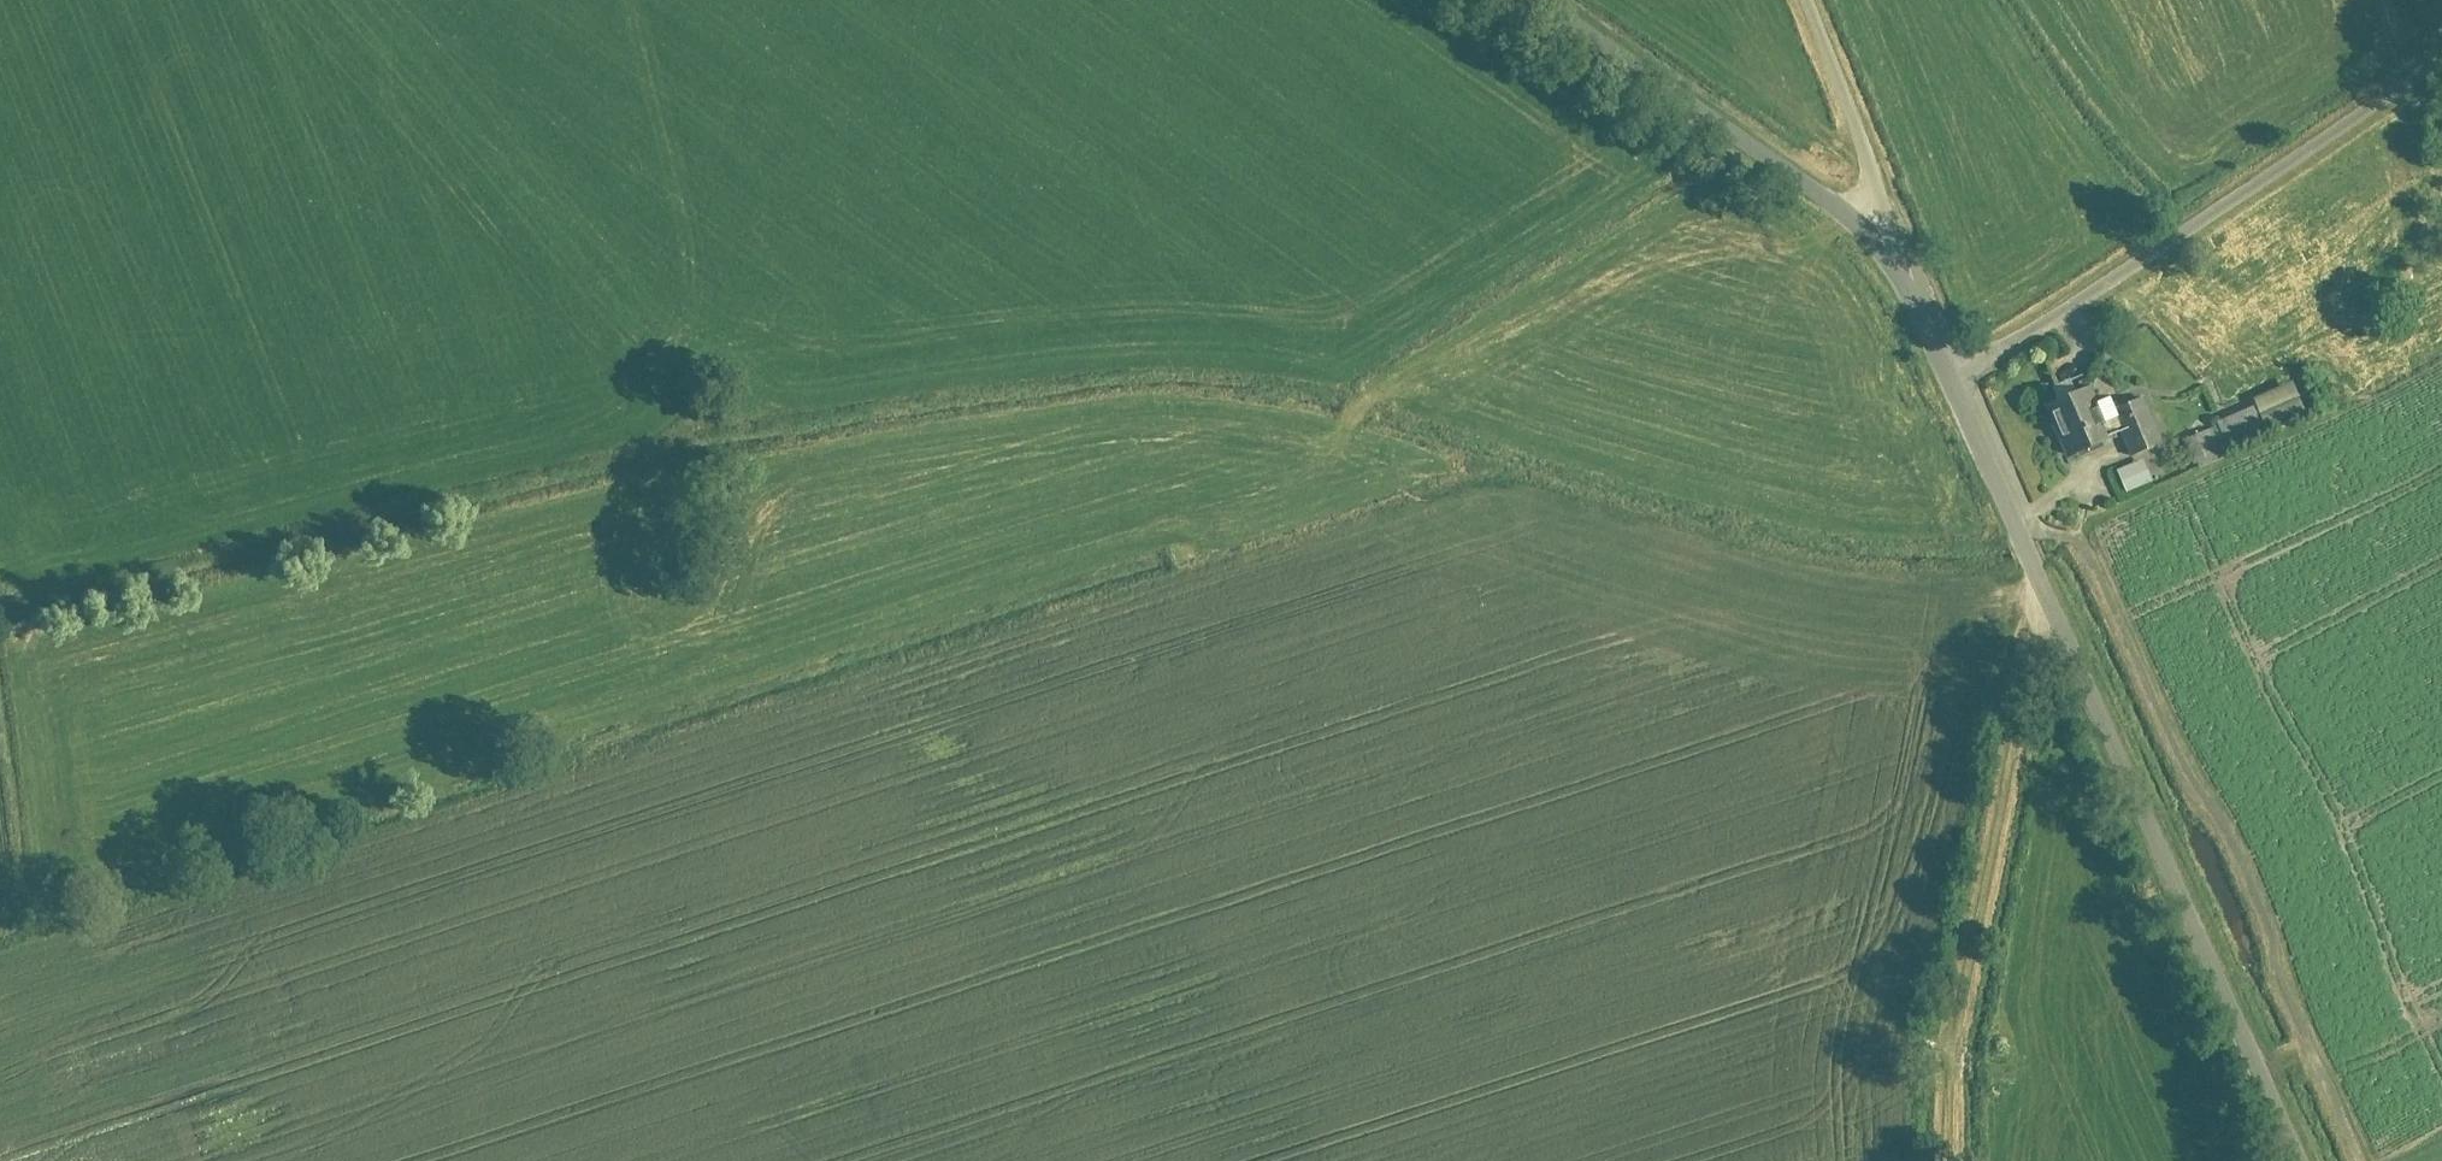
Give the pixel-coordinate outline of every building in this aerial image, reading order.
[(2293,386),(2253,402),(2266,434),(2306,418),(2293,386)] [(2118,427),(2133,459),(2164,444),(2143,401),(2116,414),(2111,404),(2093,412),(2083,392),(2048,409),(2072,460),(2107,443),(2103,434),(2118,427)] [(2254,415),(2195,442),(2206,466),(2265,438),(2254,415)] [(2144,466),(2119,477),(2127,496),(2152,485),(2144,466)]
